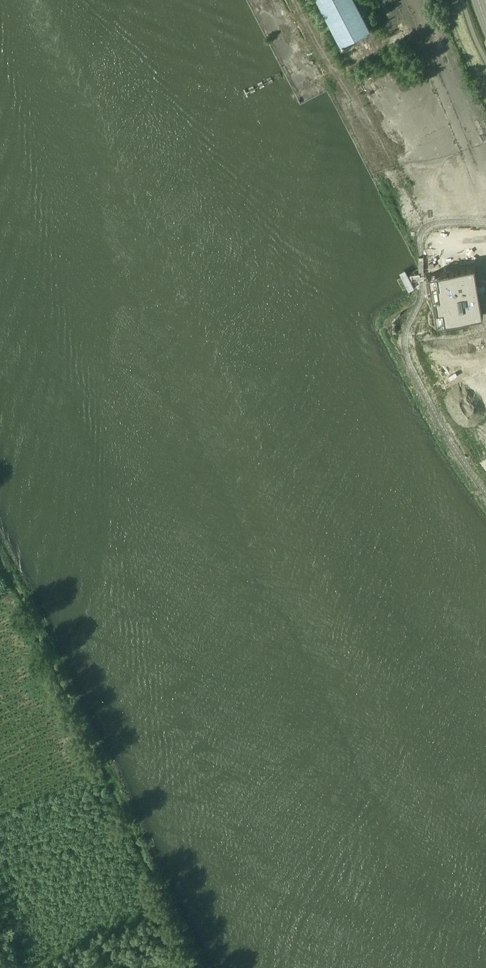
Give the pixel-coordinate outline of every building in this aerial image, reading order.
[(340,44),(370,29),(365,20),(370,18),(365,9),(368,8),(364,0),(317,0),(340,44)] [(479,275),(433,278),(436,327),(482,324),(479,275)]
